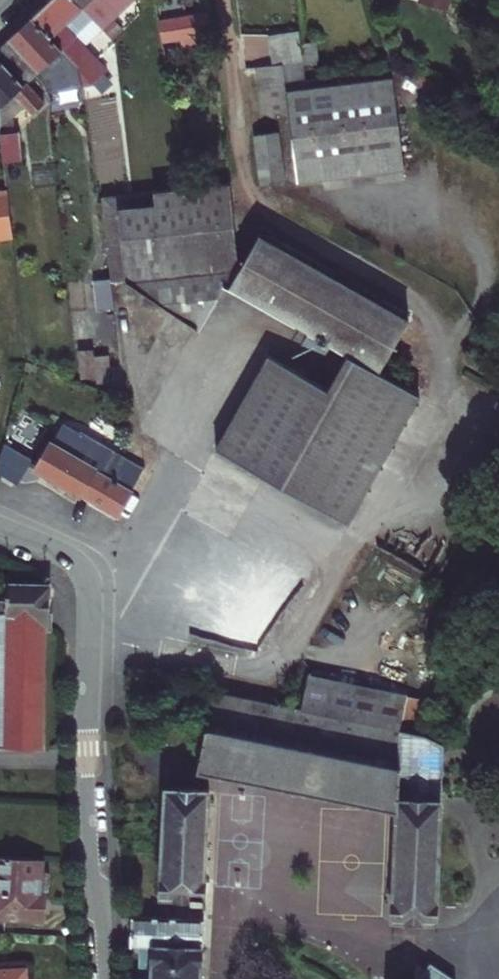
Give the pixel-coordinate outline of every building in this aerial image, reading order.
[(71,8),(63,0),(41,0),(22,18),(53,50),(66,38),(54,25),(71,8)] [(71,8),(79,16),(90,5),(86,0),(63,0),(71,8)] [(128,0),(104,0),(115,12),(128,0)] [(57,77),(68,65),(53,50),(22,18),(0,39),(0,40),(34,75),(37,87),(51,72),(57,77)] [(194,47),(207,45),(202,18),(152,27),(155,47),(193,41),(194,47)] [(4,106),(14,97),(34,118),(49,102),(28,81),(34,75),(0,40),(0,103),(4,106)] [(406,166),(393,69),(285,84),(282,62),(252,66),(259,116),(290,112),(299,180),(406,166)] [(118,98),(90,99),(92,184),(121,183),(118,98)] [(257,183),(293,178),(285,128),(249,132),(257,183)] [(0,135),(0,141),(3,163),(21,161),(17,133),(0,135)] [(104,193),(116,283),(132,281),(208,325),(234,280),(353,349),(331,386),(271,351),(219,441),(349,516),(424,388),(387,367),(417,317),(266,229),(245,264),(234,176),(104,193)] [(14,238),(7,191),(0,192),(0,240),(14,238)] [(111,276),(92,279),(95,309),(114,307),(111,276)] [(110,348),(96,350),(95,341),(78,343),(81,371),(96,370),(97,379),(113,377),(110,348)] [(143,465),(83,433),(80,438),(60,428),(35,474),(82,498),(85,493),(118,511),(143,465)] [(42,732),(44,632),(50,633),(51,607),(51,587),(7,587),(6,608),(6,629),(0,629),(0,730),(42,732)] [(307,680),(300,715),(413,736),(419,701),(307,680)] [(441,741),(296,714),(207,698),(204,716),(192,713),(189,732),(201,735),(192,779),(394,817),(394,819),(387,818),(386,834),(394,835),(390,923),(432,925),(441,741)] [(42,752),(42,732),(0,730),(0,752),(42,752)] [(159,905),(203,907),(206,826),(213,827),(214,810),(206,810),(206,798),(162,796),(159,905)] [(46,900),(49,866),(1,862),(0,869),(0,920),(51,923),(53,900),(46,900)] [(202,929),(132,926),(131,955),(141,955),(153,955),(153,972),(141,972),(141,978),(200,978),(202,929)] [(141,972),(153,972),(153,955),(141,955),(141,972)] [(27,968),(0,966),(0,978),(27,978),(27,968)]
